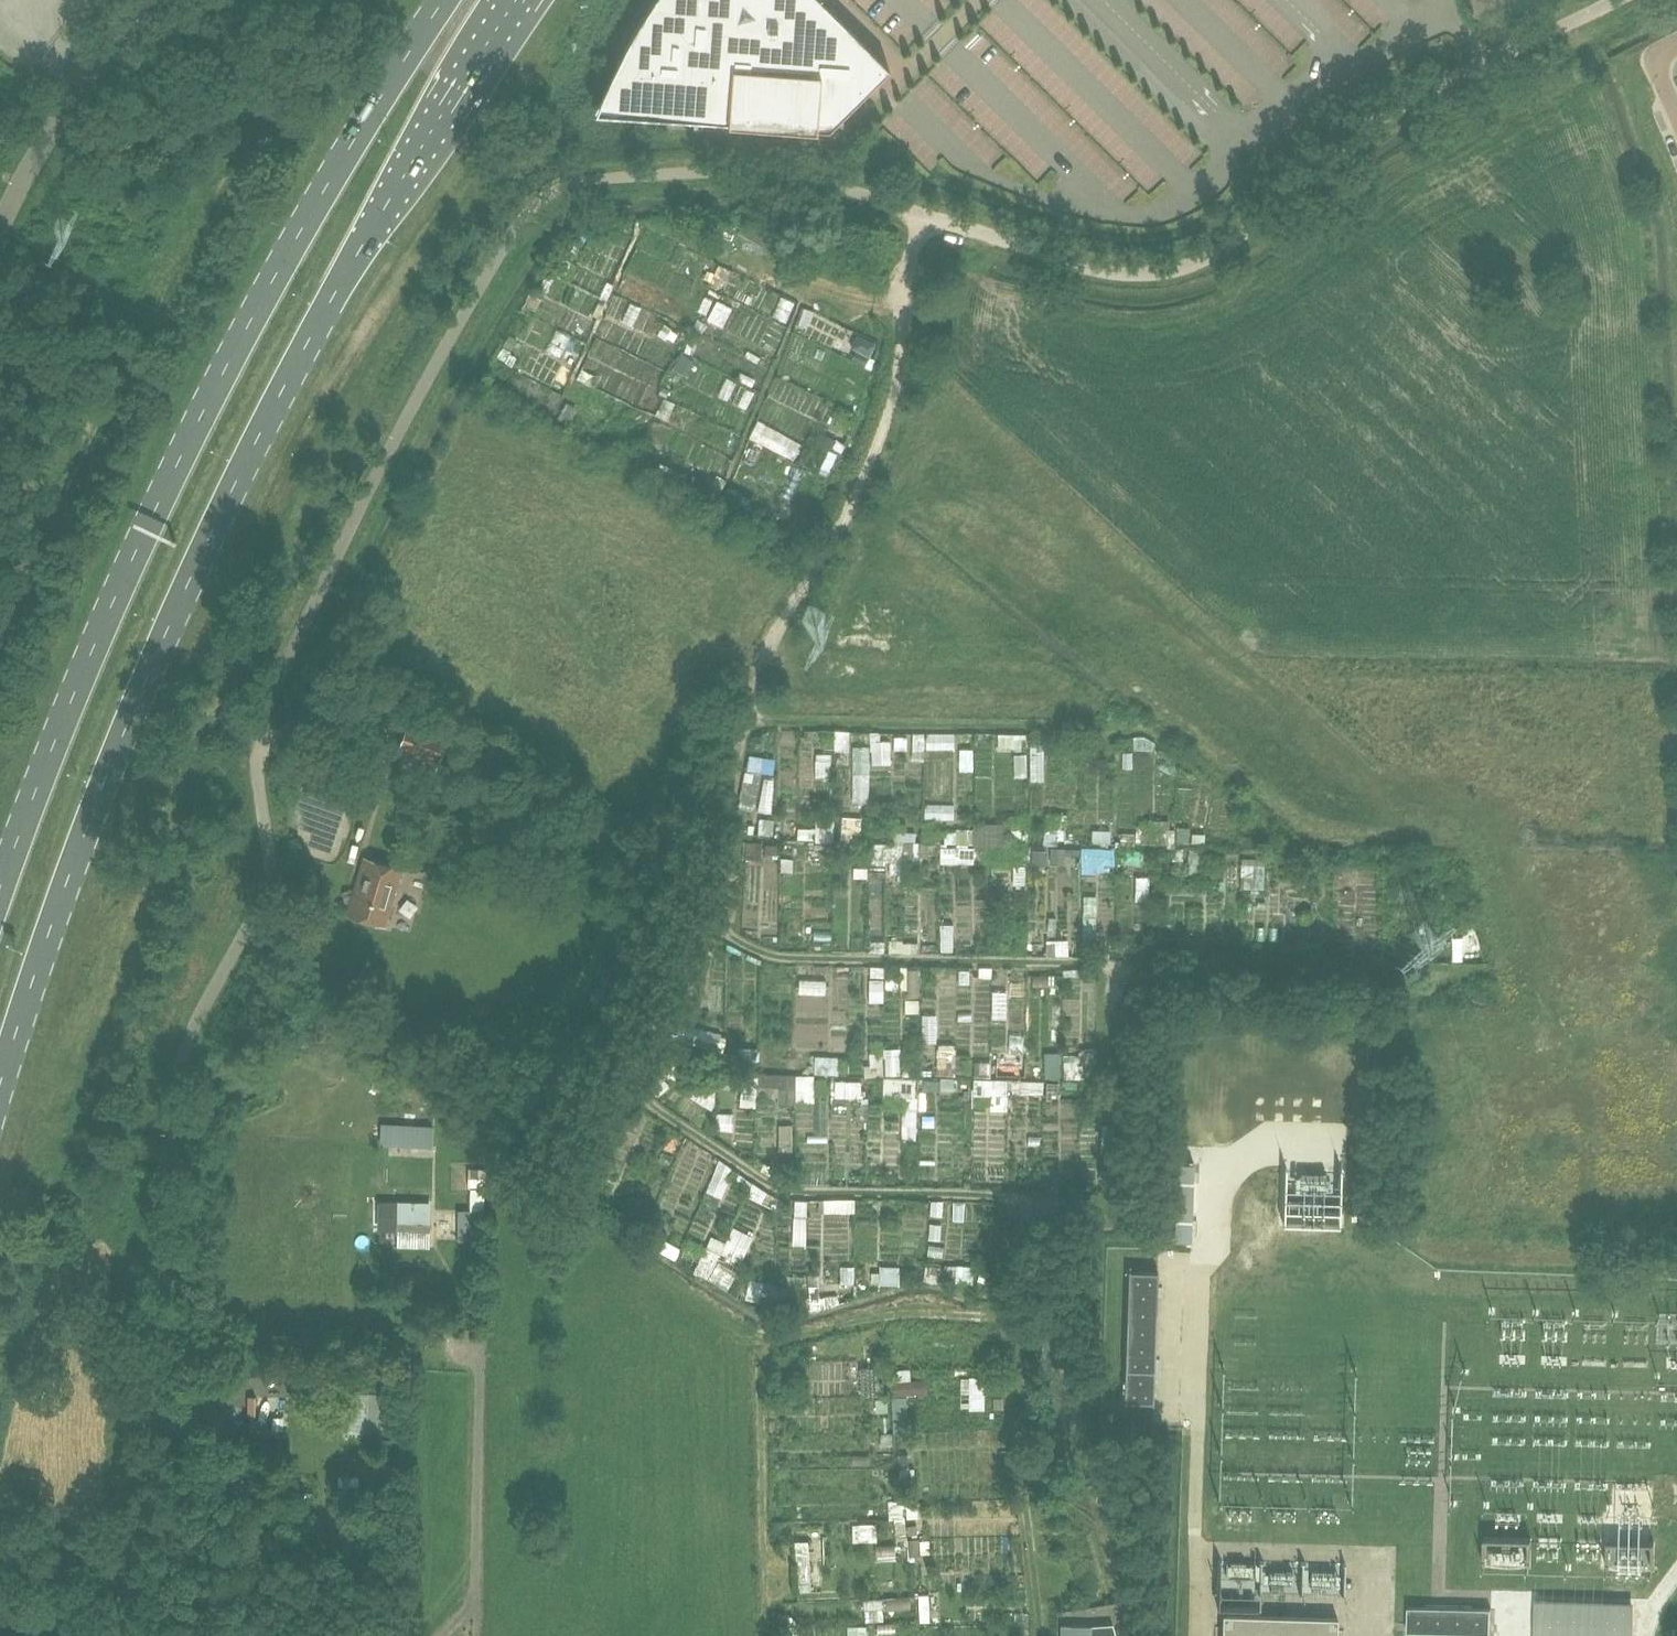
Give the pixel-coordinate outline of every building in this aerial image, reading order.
[(671,118),(728,122),(727,124),(816,131),(816,129),(829,130),(889,69),(820,0),(654,0),(640,23),(626,48),(619,60),(613,73),(603,94),(595,112),(671,118)] [(435,774),(453,726),(412,711),(394,758),(435,774)] [(1101,845),(1120,844),(1120,829),(1101,830),(1101,845)] [(912,855),(912,845),(897,845),(897,875),(930,876),(931,856),(912,855)] [(1115,853),(1090,853),(1090,871),(1115,871),(1115,853)] [(386,927),(403,871),(365,859),(348,915),(386,927)] [(929,905),(931,930),(948,929),(946,904),(929,905)] [(894,1000),(894,967),(880,967),(880,1000),(894,1000)] [(1034,1053),(1033,1039),(1018,1040),(1019,1055),(1034,1053)] [(930,1050),(929,1076),(944,1076),(945,1051),(930,1050)] [(911,1143),(926,1143),(927,1111),(936,1111),(936,1097),(925,1097),(925,1080),(893,1080),(893,1099),(911,1099),(911,1143)] [(378,1144),(435,1147),(434,1127),(393,1124),(393,1126),(379,1126),(378,1144)] [(1173,1162),(1173,1240),(1190,1240),(1190,1162),(1173,1162)] [(737,1190),(744,1169),(728,1163),(720,1184),(737,1190)] [(772,1206),(779,1195),(749,1177),(743,1187),(772,1206)] [(397,1207),(388,1207),(379,1207),(378,1228),(388,1229),(397,1229),(397,1248),(435,1250),(436,1232),(428,1233),(429,1204),(397,1203),(397,1207)] [(804,1242),(816,1242),(816,1204),(804,1204),(804,1242)] [(721,1243),(713,1261),(728,1267),(731,1258),(751,1266),(762,1239),(742,1231),(734,1249),(721,1243)] [(909,1269),(885,1270),(886,1289),(910,1288),(909,1269)] [(1129,1270),(1124,1404),(1126,1404),(1126,1403),(1152,1404),(1152,1405),(1153,1405),(1158,1271),(1156,1271),(1156,1272),(1130,1272),(1130,1270),(1129,1270)] [(833,1315),(833,1301),(817,1300),(816,1314),(833,1315)] [(904,1452),(906,1439),(891,1436),(889,1450),(904,1452)] [(880,1483),(881,1510),(895,1509),(896,1526),(912,1525),(909,1481),(880,1483)] [(903,1543),(902,1527),(872,1528),(873,1544),(903,1543)] [(815,1530),(814,1543),(839,1544),(840,1531),(815,1530)] [(1484,1569),(1531,1570),(1532,1539),(1485,1538),(1484,1569)] [(1608,1572),(1654,1573),(1654,1542),(1609,1542),(1608,1572)] [(905,1561),(904,1548),(887,1549),(888,1562),(905,1561)] [(805,1568),(805,1595),(823,1595),(823,1568),(805,1568)] [(1623,1605),(1539,1603),(1538,1635),(1631,1635),(1631,1605),(1623,1605)] [(1416,1635),(1500,1635),(1500,1605),(1416,1605),(1416,1635)] [(1344,1632),(1338,1631),(1338,1618),(1223,1615),(1223,1627),(1217,1627),(1216,1635),(1344,1635),(1344,1632)] [(1113,1624),(1088,1626),(1088,1635),(1116,1635),(1113,1624)] [(1088,1626),(1061,1625),(1061,1635),(1088,1635),(1088,1626)]
